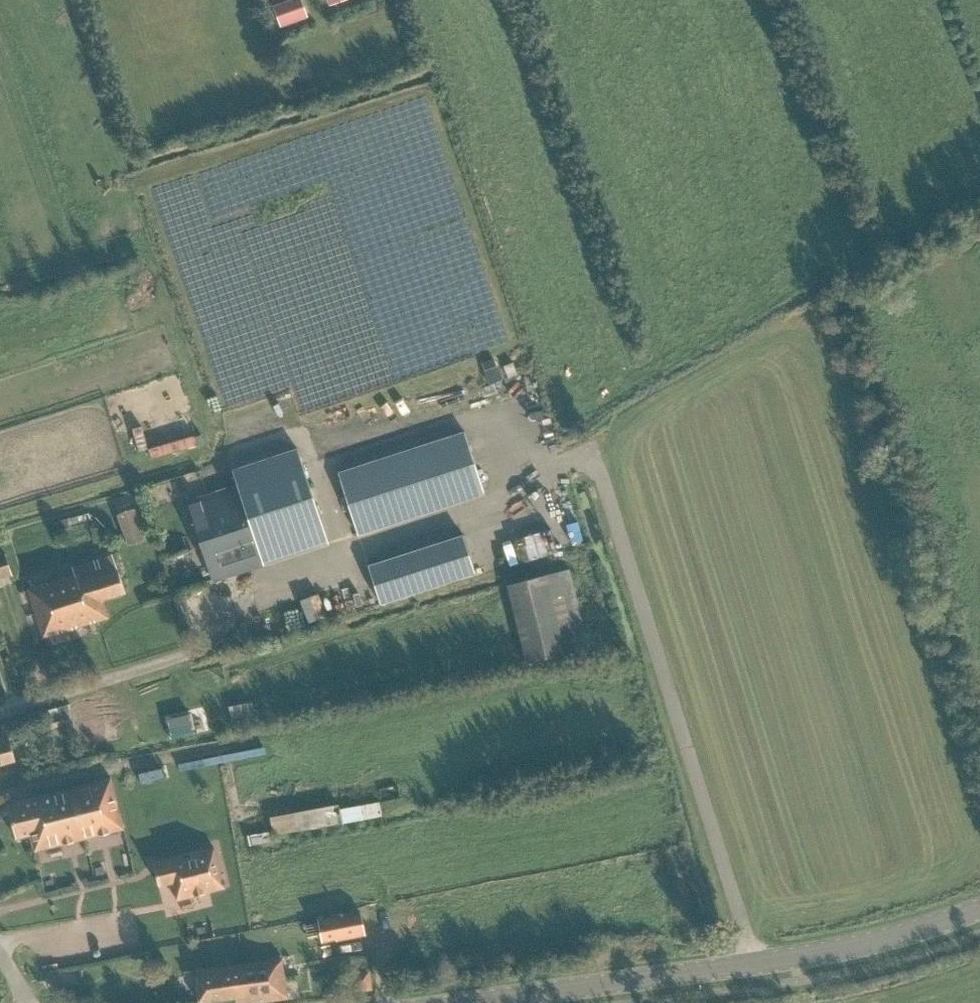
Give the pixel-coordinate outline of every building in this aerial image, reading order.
[(275,7),(281,25),(302,18),(296,0),(293,0),(275,7)] [(482,363),(490,385),(502,380),(497,366),(496,367),(494,359),(482,363)] [(466,435),(341,475),(360,534),(485,494),(466,435)] [(329,545),(302,464),(297,449),(233,470),(238,485),(189,501),(215,582),(329,545)] [(118,515),(128,545),(146,539),(135,509),(118,515)] [(565,555),(587,551),(581,521),(559,526),(565,555)] [(475,573),(463,536),(368,566),(381,604),(475,573)] [(5,553),(0,554),(0,579),(12,575),(5,553)] [(128,594),(117,554),(75,566),(77,573),(30,587),(45,637),(110,618),(105,600),(128,594)] [(568,573),(509,587),(527,664),(587,650),(568,573)] [(233,721),(257,717),(254,696),(230,700),(233,721)] [(69,704),(47,711),(51,727),(73,721),(69,704)] [(16,763),(7,730),(0,732),(0,767),(16,763)] [(111,780),(10,803),(12,810),(11,810),(18,837),(30,834),(35,851),(124,829),(111,780)] [(382,815),(380,801),(339,808),(339,804),(271,815),(274,833),(382,815)] [(214,847),(153,862),(158,885),(172,882),(176,900),(224,888),(214,847)] [(364,935),(359,911),(318,919),(322,939),(336,937),(336,940),(364,935)] [(317,923),(306,925),(308,936),(319,934),(317,923)] [(280,955),(193,967),(198,1002),(235,996),(236,1002),(251,1002),(286,998),(280,955)] [(164,956),(153,958),(155,969),(166,967),(164,956)] [(370,987),(368,972),(355,974),(357,989),(370,987)]
